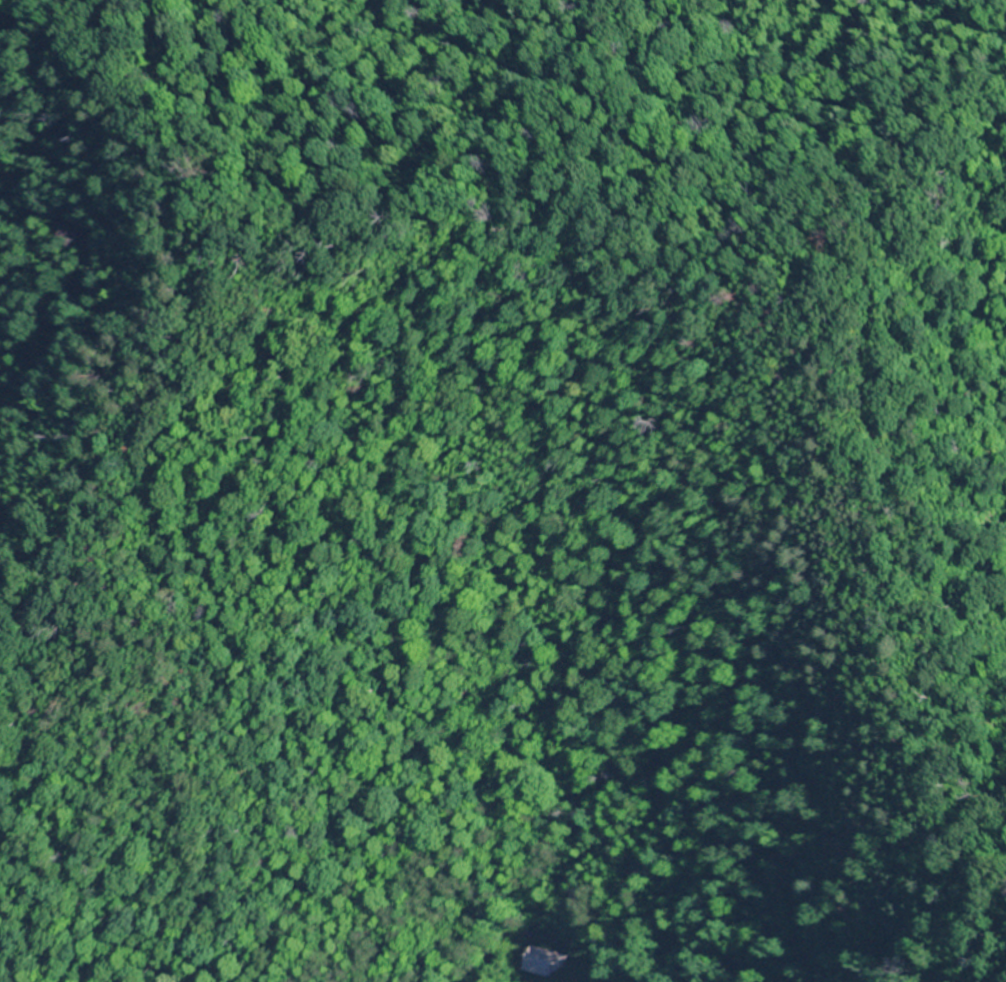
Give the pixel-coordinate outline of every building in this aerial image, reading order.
[(548,979),(557,954),(531,945),(522,970),(548,979)]
